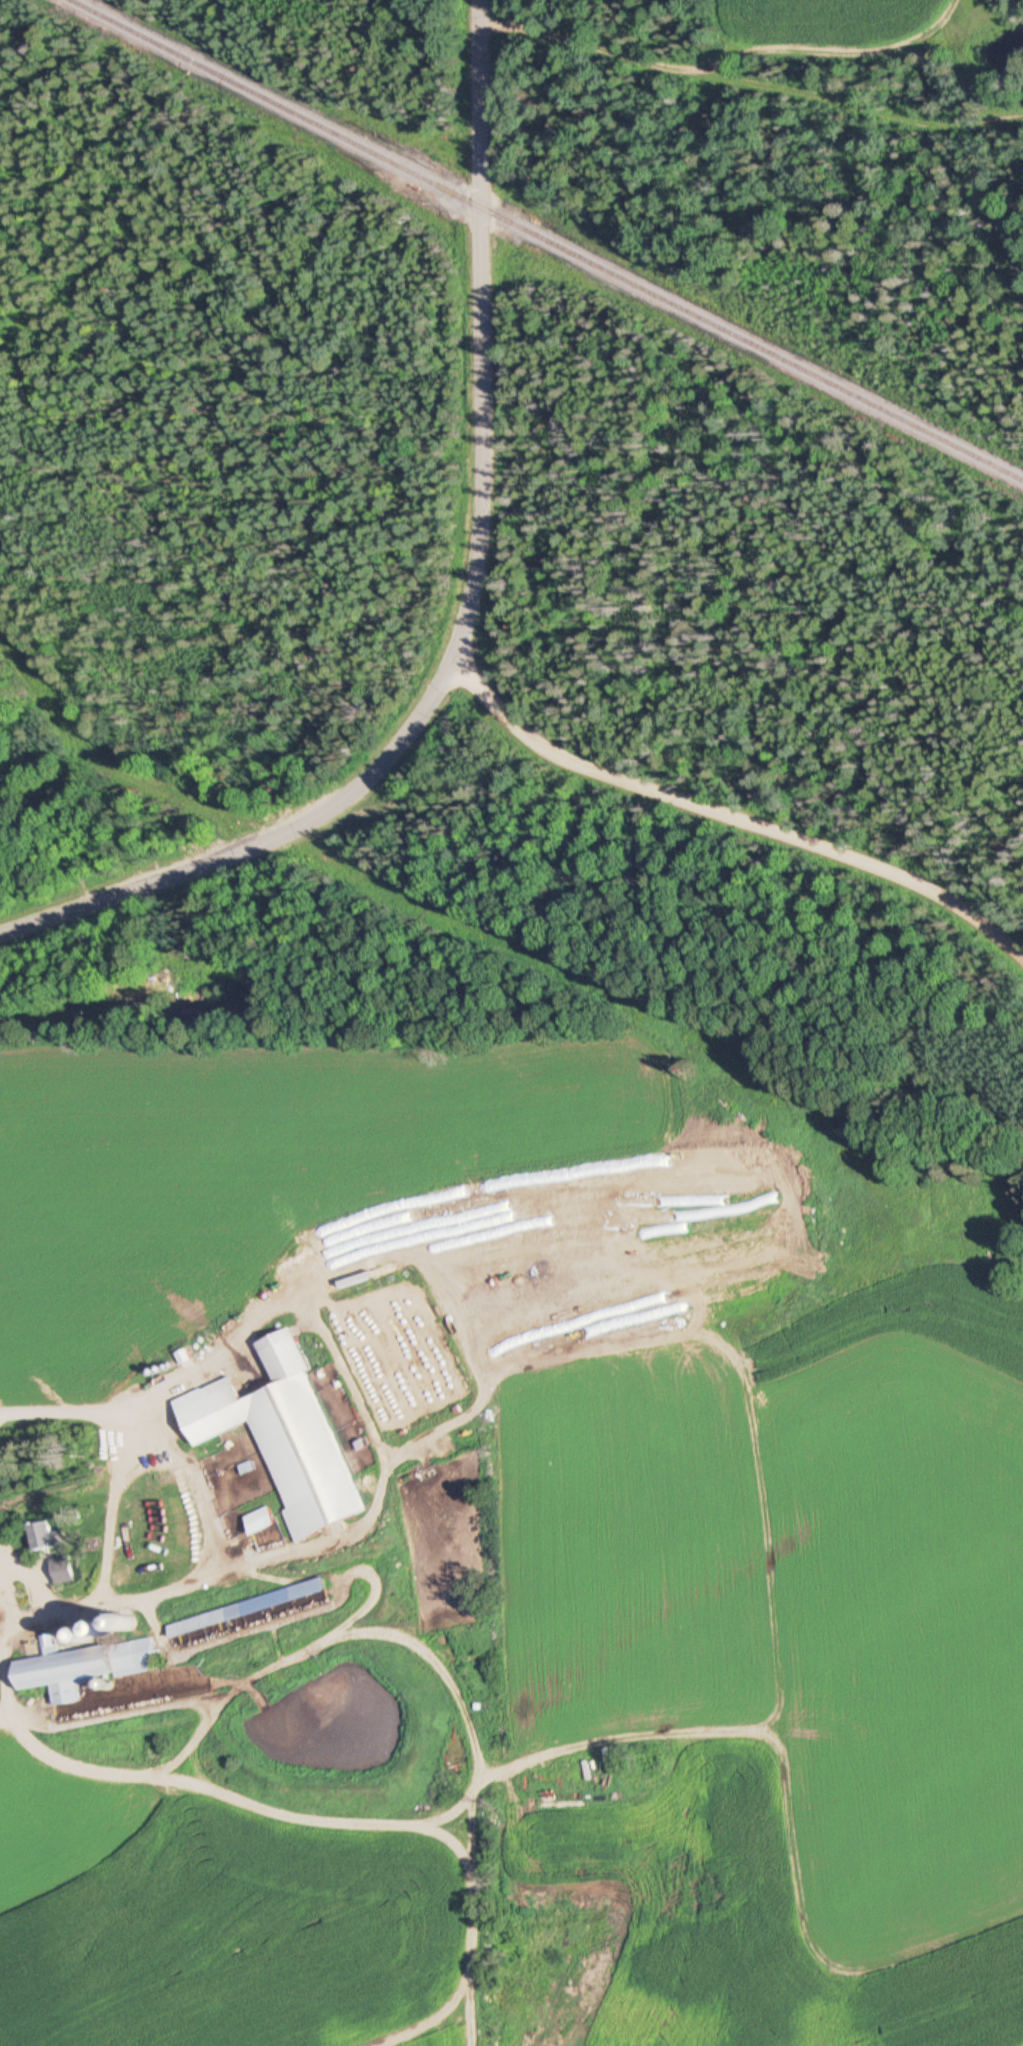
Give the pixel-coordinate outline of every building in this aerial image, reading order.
[(372,1515),(312,1372),(313,1372),(294,1328),(260,1343),(279,1387),(244,1402),(234,1377),(202,1390),(206,1399),(181,1410),(197,1446),(253,1423),(290,1511),(287,1512),(301,1545),(372,1515)] [(60,1548),(58,1522),(35,1523),(37,1550),(60,1548)] [(168,1622),(172,1637),(298,1606),(294,1592),(168,1622)] [(53,1687),(56,1707),(83,1703),(81,1684),(161,1672),(156,1640),(20,1660),(25,1692),(53,1687)]
